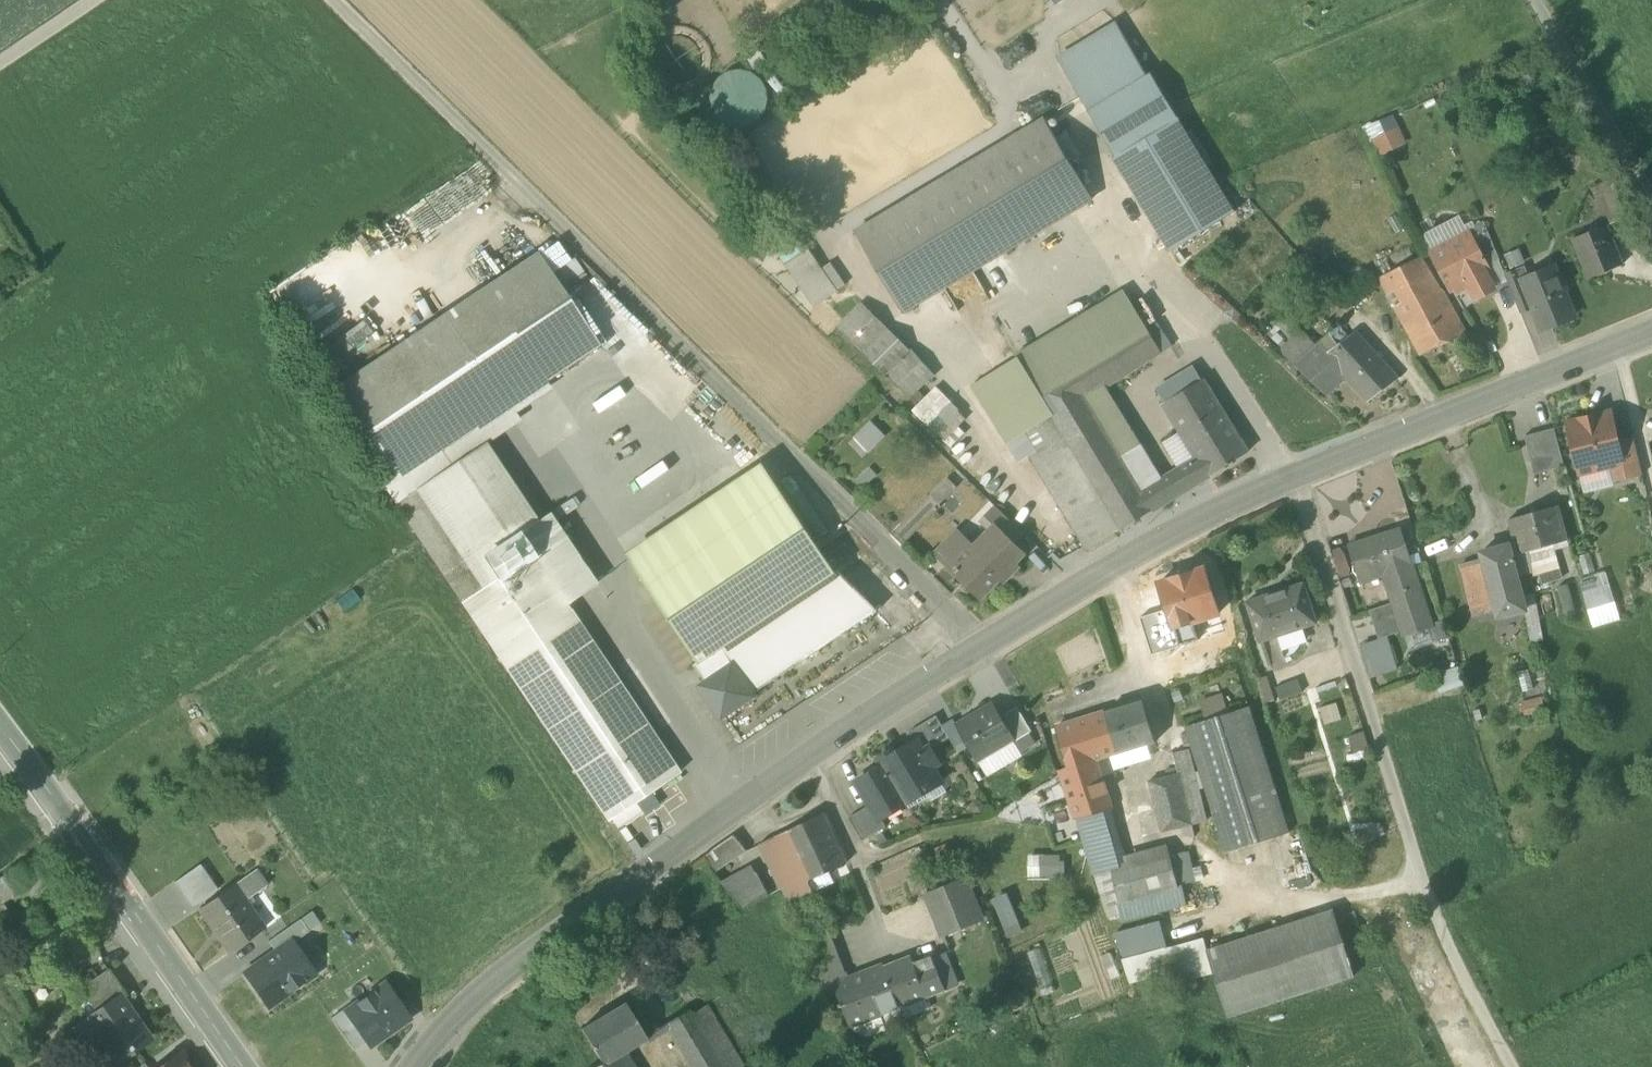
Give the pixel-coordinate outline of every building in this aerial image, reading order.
[(1117,23),(1060,58),(1118,155),(1179,118),(1151,72),(1148,75),(1117,23)] [(762,123),(764,72),(718,70),(715,121),(762,123)] [(1114,158),(1171,251),(1236,211),(1179,118),(1118,155),(1114,158)] [(856,232),(904,312),(1093,199),(1046,119),(856,232)] [(1378,137),(1384,150),(1401,142),(1395,130),(1378,137)] [(1601,190),(1615,227),(1629,221),(1614,185),(1601,190)] [(1609,229),(1615,227),(1601,190),(1593,193),(1609,228),(1609,229)] [(1420,238),(1429,252),(1468,232),(1460,217),(1420,238)] [(1468,232),(1487,266),(1499,260),(1485,224),(1468,232)] [(1576,241),(1591,281),(1624,268),(1609,229),(1609,228),(1576,241)] [(1468,281),(1476,298),(1494,289),(1485,272),(1489,270),(1487,266),(1468,232),(1429,252),(1449,291),(1468,281)] [(786,264),(816,305),(838,291),(808,249),(786,264)] [(393,476),(394,477),(598,342),(537,251),(442,315),(441,314),(335,386),(334,385),(333,386),(333,388),(334,387),(393,476)] [(1396,305),(1422,355),(1465,333),(1456,316),(1454,317),(1439,291),(1419,257),(1381,277),(1390,294),(1396,290),(1403,302),(1396,305)] [(1506,275),(1521,312),(1533,307),(1524,284),(1531,281),(1526,267),(1506,275)] [(1533,307),(1542,329),(1574,316),(1564,290),(1566,289),(1559,274),(1557,275),(1556,271),(1531,281),(1524,284),(1533,307)] [(1087,548),(1204,478),(1193,460),(1179,469),(1162,479),(1164,482),(1144,494),(1097,414),(1113,404),(1101,386),(1114,378),(1115,381),(1162,352),(1147,327),(1127,294),(1017,359),(1050,414),(1018,435),(1018,436),(1030,456),(1087,548)] [(841,327),(887,372),(910,351),(862,305),(841,327)] [(1147,327),(1162,352),(1173,345),(1158,321),(1147,327)] [(1281,352),(1295,366),(1314,346),(1300,332),(1281,352)] [(1356,336),(1321,360),(1337,377),(1344,373),(1347,376),(1353,383),(1358,379),(1375,397),(1397,382),(1356,336)] [(382,483),(462,603),(498,578),(483,555),(519,532),(534,554),(566,603),(595,583),(548,512),(536,519),(485,442),(609,360),(598,342),(394,477),(393,476),(382,483)] [(912,349),(910,351),(887,372),(910,397),(935,374),(912,349)] [(1050,414),(1017,359),(973,385),(1009,442),(1018,436),(1018,435),(1050,414)] [(1324,397),(1347,376),(1344,373),(1337,377),(1321,360),(1310,368),(1306,363),(1296,371),(1324,397)] [(1199,456),(1210,475),(1247,452),(1203,379),(1195,384),(1186,371),(1158,388),(1160,390),(1159,391),(1183,431),(1199,456)] [(912,410),(920,418),(944,393),(937,386),(912,410)] [(952,401),(944,393),(920,418),(928,426),(929,424),(952,401)] [(961,409),(952,401),(929,424),(938,432),(959,411),(961,409)] [(1164,482),(1162,479),(1113,404),(1097,414),(1144,494),(1164,482)] [(959,411),(938,432),(945,439),(946,438),(959,425),(966,418),(959,411)] [(1593,463),(1601,468),(1610,466),(1613,465),(1607,443),(1618,440),(1611,412),(1567,423),(1578,467),(1593,463)] [(871,420),(854,436),(870,452),(887,435),(871,420)] [(959,425),(946,438),(953,446),(966,433),(959,425)] [(1525,436),(1535,474),(1564,466),(1554,428),(1525,436)] [(1179,469),(1193,460),(1199,456),(1183,431),(1164,443),(1179,469)] [(1018,436),(1009,442),(1007,443),(1019,462),(1030,456),(1018,436)] [(1613,465),(1616,481),(1643,474),(1634,436),(1618,440),(1607,443),(1613,465)] [(1199,456),(1193,460),(1204,478),(1210,475),(1199,456)] [(627,552),(641,575),(778,483),(764,461),(627,552)] [(1580,473),(1601,468),(1593,463),(1578,467),(1580,473)] [(871,466),(856,479),(864,487),(878,474),(871,466)] [(1614,486),(1610,466),(1601,468),(1580,473),(1585,493),(1614,486)] [(931,495),(940,505),(958,487),(949,478),(931,495)] [(641,575),(699,661),(700,663),(724,646),(792,602),(837,571),(836,571),(778,483),(641,575)] [(1509,519),(1515,542),(1519,553),(1554,543),(1568,539),(1558,505),(1509,519)] [(997,527),(1014,544),(1025,533),(997,506),(982,520),(993,531),(997,527)] [(938,554),(980,596),(1005,571),(1009,575),(1019,565),(1014,561),(1023,553),(1014,544),(997,527),(993,531),(975,548),(959,532),(938,554)] [(1360,577),(1382,570),(1411,561),(1401,529),(1349,545),(1359,577),(1360,577)] [(483,555),(498,578),(534,554),(519,532),(483,555)] [(1483,559),(1490,583),(1497,610),(1499,616),(1525,610),(1526,609),(1522,594),(1518,576),(1512,555),(1519,553),(1515,542),(1481,552),(1483,559)] [(1512,555),(1518,576),(1533,573),(1534,576),(1540,574),(1560,568),(1561,568),(1554,543),(1519,553),(1512,555)] [(1342,546),(1330,550),(1339,579),(1351,575),(1342,546)] [(1577,551),(1584,574),(1595,571),(1588,548),(1577,551)] [(566,603),(534,554),(498,578),(462,603),(607,821),(611,818),(622,811),(651,791),(679,772),(566,603)] [(1462,565),(1468,589),(1490,583),(1483,559),(1462,565)] [(1432,625),(1411,561),(1382,570),(1384,575),(1385,575),(1393,602),(1370,609),(1374,621),(1399,613),(1404,630),(1403,631),(1404,634),(1430,626),(1432,626),(1432,625)] [(1159,582),(1167,609),(1179,646),(1199,640),(1193,621),(1219,613),(1204,568),(1159,582)] [(1560,568),(1540,574),(1543,583),(1562,578),(1560,568)] [(792,602),(823,647),(863,621),(878,610),(844,576),(838,569),(836,571),(837,571),(792,602)] [(1595,574),(1599,587),(1610,584),(1606,571),(1595,574)] [(1599,587),(1595,574),(1579,579),(1583,592),(1599,587)] [(1475,616),(1497,610),(1490,583),(1468,589),(1475,616)] [(1568,584),(1558,587),(1567,616),(1577,613),(1568,584)] [(1599,587),(1583,592),(1594,628),(1621,620),(1610,584),(1599,587)] [(1248,609),(1260,644),(1278,638),(1304,629),(1315,625),(1301,585),(1279,593),(1280,598),(1248,609)] [(1526,609),(1525,610),(1530,642),(1543,640),(1536,593),(1522,594),(1526,609)] [(792,602),(724,646),(755,692),(823,647),(792,602)] [(1152,655),(1179,646),(1167,609),(1140,617),(1152,655)] [(1373,621),(1379,638),(1382,637),(1403,631),(1404,630),(1399,613),(1374,621),(1373,621)] [(872,635),(863,621),(755,692),(757,696),(765,706),(872,635)] [(1430,626),(1434,641),(1447,637),(1442,622),(1432,625),(1432,626),(1430,626)] [(1304,629),(1278,638),(1282,650),(1308,641),(1304,629)] [(1393,670),(1382,637),(1379,638),(1359,644),(1370,678),(1393,670)] [(757,696),(755,692),(724,646),(700,663),(699,661),(695,663),(706,679),(699,684),(723,719),(757,696)] [(1434,675),(1439,692),(1463,685),(1458,668),(1434,675)] [(1518,672),(1522,691),(1534,688),(1529,669),(1518,672)] [(1259,677),(1266,703),(1275,701),(1268,675),(1259,677)] [(1276,686),(1281,699),(1302,692),(1298,678),(1276,686)] [(1043,693),(1047,703),(1065,696),(1061,686),(1043,693)] [(1199,699),(1205,720),(1229,712),(1223,692),(1199,699)] [(1521,702),(1525,716),(1545,710),(1542,696),(1521,702)] [(1143,701),(1104,713),(1117,753),(1147,744),(1155,742),(1143,701)] [(1319,707),(1325,724),(1342,719),(1337,702),(1319,707)] [(970,746),(978,760),(1013,740),(1014,739),(1000,717),(993,704),(957,725),(964,736),(970,746)] [(1017,707),(1000,717),(1014,739),(1013,740),(1014,742),(1029,733),(1032,731),(1017,707)] [(1186,726),(1226,853),(1288,833),(1248,707),(1229,712),(1205,720),(1186,726)] [(1109,756),(1117,753),(1104,713),(1055,728),(1067,768),(1109,756)] [(916,740),(923,752),(931,747),(931,749),(950,738),(942,724),(936,715),(909,731),(915,741),(916,740)] [(950,738),(953,743),(964,736),(957,725),(953,718),(942,724),(950,738)] [(1354,752),(1369,747),(1363,731),(1348,735),(1354,752)] [(1029,733),(1014,742),(1020,752),(1035,743),(1029,733)] [(958,752),(970,746),(964,736),(953,743),(958,752)] [(906,803),(907,803),(904,796),(922,786),(926,792),(941,782),(932,766),(939,762),(931,749),(931,747),(923,752),(916,740),(915,741),(892,755),(890,751),(879,758),(883,765),(884,765),(906,803)] [(987,775),(1022,754),(1020,752),(1014,742),(1013,740),(978,760),(987,775)] [(1109,756),(1113,770),(1152,758),(1147,744),(1117,753),(1109,756)] [(1178,774),(1191,825),(1206,821),(1188,749),(1172,753),(1178,774)] [(1060,770),(1075,818),(1077,817),(1111,808),(1102,780),(1115,776),(1113,770),(1109,756),(1067,768),(1060,770)] [(882,818),(906,803),(884,765),(883,765),(857,780),(871,804),(880,819),(882,818)] [(1149,781),(1161,832),(1191,825),(1178,774),(1149,781)] [(941,782),(926,792),(929,797),(931,801),(947,791),(941,782)] [(929,797),(926,792),(922,786),(904,796),(907,803),(910,808),(929,797)] [(622,811),(628,820),(641,811),(644,814),(659,804),(651,791),(622,811)] [(849,817),(863,840),(887,826),(882,818),(880,819),(871,804),(849,817)] [(1077,817),(1082,834),(1115,824),(1111,808),(1077,817)] [(611,818),(617,827),(628,820),(622,811),(611,818)] [(801,867),(809,880),(829,871),(846,863),(824,814),(808,822),(824,856),(801,867)] [(782,882),(791,901),(814,891),(809,880),(801,867),(824,856),(808,822),(761,843),(779,883),(782,882)] [(1118,903),(1140,897),(1131,864),(1127,865),(1115,824),(1082,834),(1095,875),(1109,917),(1121,914),(1118,903)] [(701,856),(714,873),(732,861),(746,851),(733,834),(701,856)] [(1188,852),(1170,856),(1177,886),(1181,885),(1194,881),(1188,852)] [(1029,854),(1029,876),(1065,875),(1065,860),(1061,860),(1061,853),(1029,854)] [(1140,897),(1177,886),(1170,856),(1170,854),(1131,864),(1140,897)] [(7,907),(40,885),(24,860),(0,876),(0,897),(7,907)] [(200,864),(174,882),(192,907),(217,889),(200,864)] [(721,881),(743,910),(768,896),(751,865),(740,871),(721,881)] [(200,907),(230,952),(263,929),(244,901),(267,885),(256,868),(243,878),(200,907)] [(829,871),(809,880),(814,891),(834,883),(829,871)] [(928,894),(945,935),(981,920),(965,880),(928,894)] [(1186,905),(1181,885),(1177,886),(1140,897),(1118,903),(1121,914),(1123,921),(1186,905)] [(991,898),(1007,937),(1024,930),(1008,891),(991,898)] [(1333,910),(1207,950),(1214,972),(1228,1016),(1354,976),(1333,910)] [(300,919),(309,931),(319,924),(311,911),(300,919)] [(268,942),(275,952),(292,941),(293,942),(309,931),(300,919),(268,942)] [(1166,988),(1214,972),(1207,950),(1203,935),(1166,947),(1158,921),(1114,935),(1131,987),(1163,977),(1166,988)] [(821,971),(828,990),(836,987),(835,986),(851,980),(848,975),(847,974),(829,932),(807,941),(820,972),(821,971)] [(275,952),(245,973),(267,1005),(314,973),(293,942),(292,941),(275,952)] [(1028,952),(1042,996),(1054,992),(1040,948),(1028,952)] [(927,995),(927,996),(957,985),(944,953),(933,958),(915,965),(927,995)] [(884,967),(868,974),(883,1012),(900,1006),(927,995),(915,965),(912,957),(884,968),(884,967)] [(79,987),(95,1010),(118,994),(120,997),(124,994),(107,968),(79,987)] [(881,1013),(883,1012),(868,974),(851,980),(835,986),(836,987),(850,1025),(852,1024),(881,1013)] [(409,1018),(385,984),(347,1011),(346,1011),(366,1041),(370,1045),(409,1018)] [(103,1042),(113,1058),(146,1036),(120,997),(118,994),(95,1010),(70,1027),(87,1052),(103,1042)] [(900,1006),(883,1012),(889,1025),(932,1008),(927,996),(927,995),(900,1006)] [(601,1063),(603,1066),(619,1057),(647,1040),(625,1003),(581,1030),(601,1063)] [(345,1008),(330,1018),(353,1050),(366,1041),(346,1011),(347,1011),(345,1008)] [(691,1018),(721,1066),(741,1066),(708,1008),(691,1018)] [(691,1018),(687,1010),(664,1024),(689,1066),(721,1066),(691,1018)] [(881,1013),(852,1024),(854,1030),(868,1036),(887,1029),(881,1013)] [(180,1053),(160,1066),(189,1066),(180,1053)] [(619,1057),(603,1066),(601,1063),(594,1066),(625,1066),(619,1057)]
